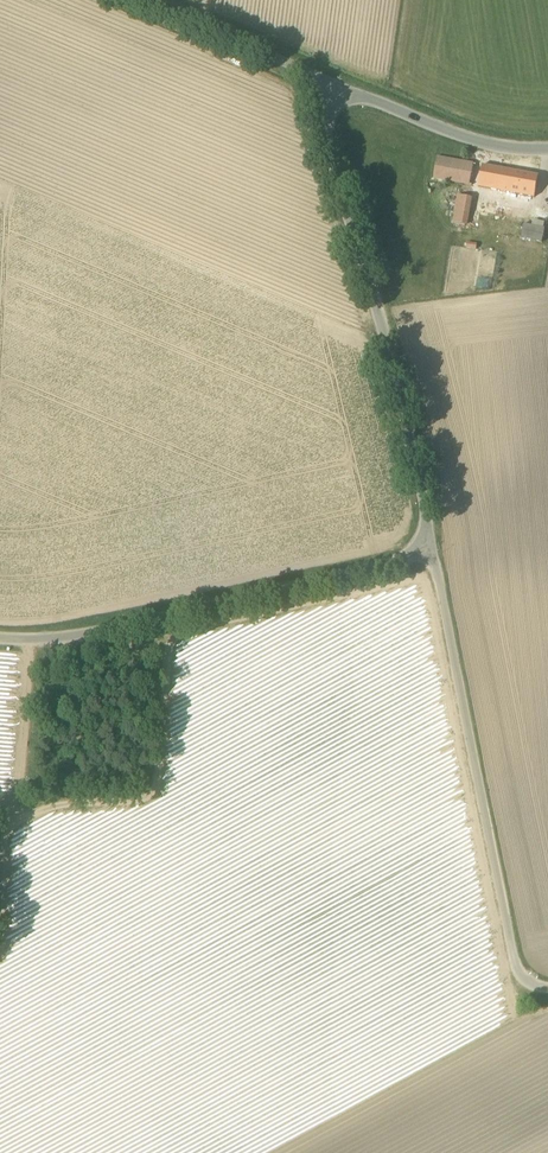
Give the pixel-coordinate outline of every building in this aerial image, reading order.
[(534,197),(538,175),(437,157),(433,178),(478,186),(477,195),(498,199),(500,190),(534,197)] [(466,223),(473,190),(460,187),(454,221),(466,223)] [(542,227),(545,211),(498,201),(494,217),(542,227)] [(464,253),(469,225),(453,222),(447,250),(464,253)] [(518,225),(516,239),(537,243),(539,229),(518,225)]
